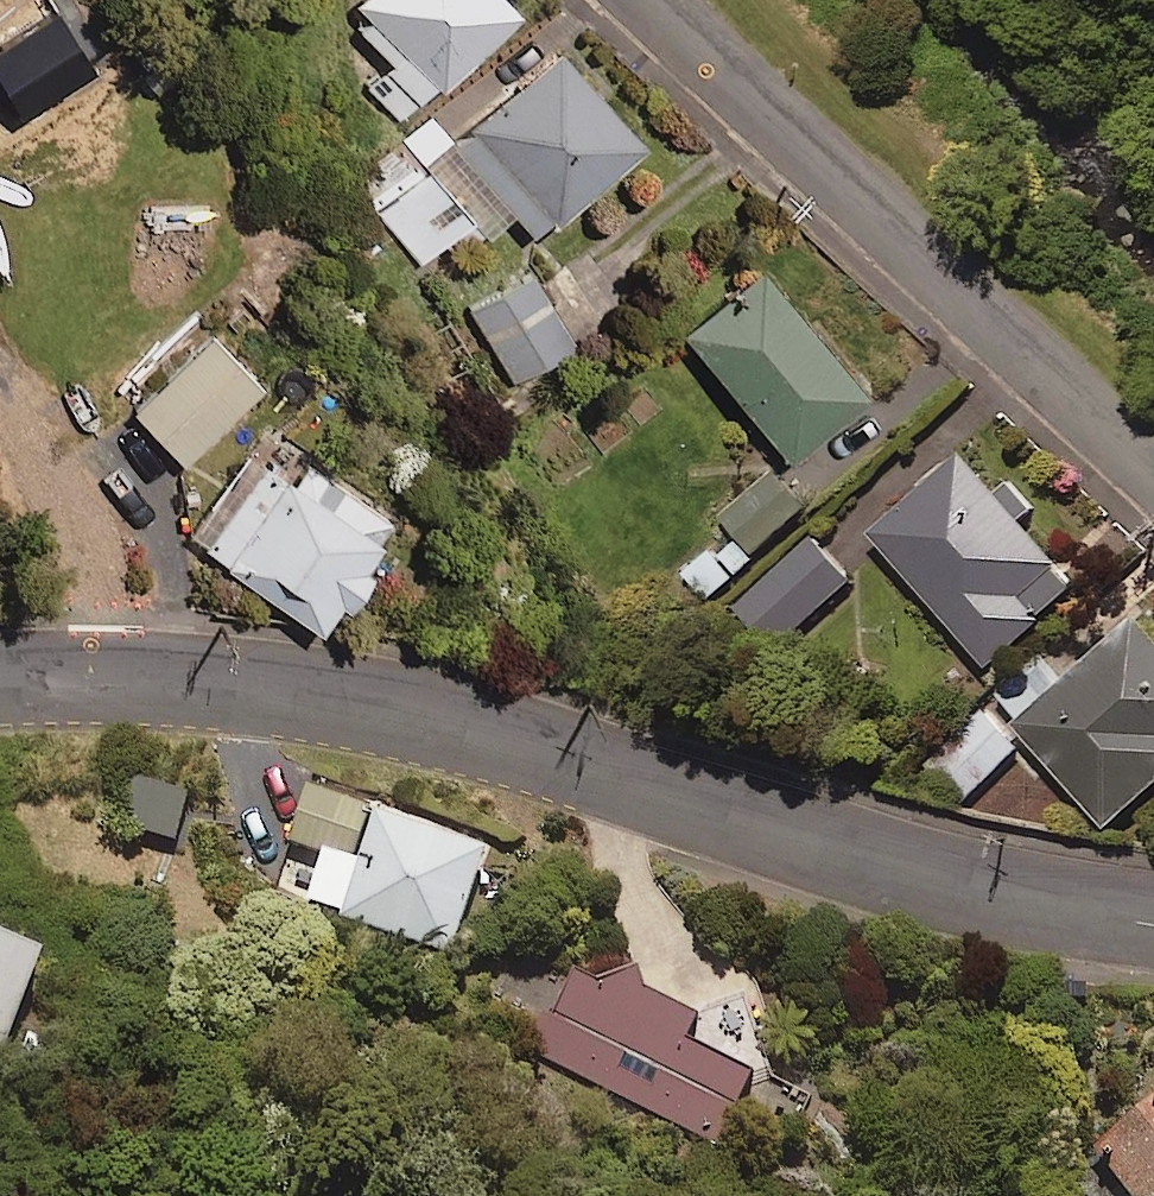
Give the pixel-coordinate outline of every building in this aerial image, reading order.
[(354,4),(370,20),(360,31),(394,63),(369,89),(400,119),(512,4),(508,0),(358,0),(354,4)] [(637,133),(549,41),(449,136),(425,111),(350,182),(424,260),(494,193),(532,233),(637,133)] [(861,386),(755,260),(676,326),(782,453),(861,386)] [(576,337),(526,261),(464,302),(515,379),(576,337)] [(260,385),(209,333),(131,408),(181,460),(260,385)] [(994,491),(958,449),(868,527),(984,661),(1074,582),(1015,514),(1028,503),(1008,479),(994,491)] [(290,482),(260,460),(200,545),(312,624),(387,518),(306,460),(290,482)] [(804,502),(770,465),(718,511),(752,549),(804,502)] [(849,574),(808,533),(736,605),(777,646),(849,574)] [(749,557),(731,536),(713,552),(708,547),(685,567),(709,593),(749,557)] [(1132,615),(1013,721),(1105,822),(1153,778),(1153,639),(1132,615)] [(1017,745),(977,704),(921,759),(961,800),(1017,745)] [(182,786),(127,776),(118,825),(173,835),(182,786)] [(483,844),(306,783),(286,838),(322,850),(306,896),(448,945),(483,844)] [(0,914),(0,1037),(7,1039),(50,936),(0,914)] [(690,1010),(573,950),(525,1046),(711,1140),(747,1070),(677,1035),(690,1010)] [(1085,1133),(1129,1195),(1153,1195),(1153,1085),(1085,1133)]
